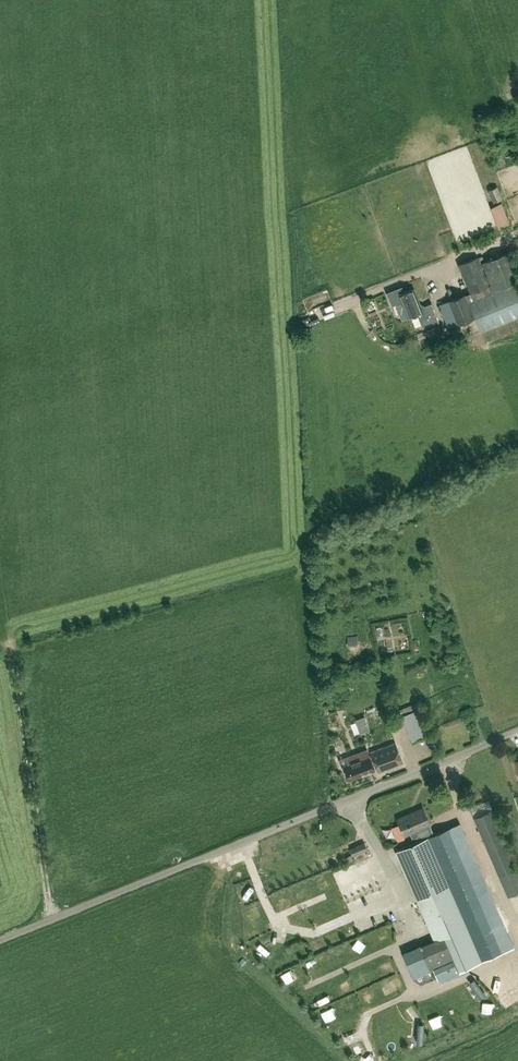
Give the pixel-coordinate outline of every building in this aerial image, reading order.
[(503,199),(497,186),(488,190),(493,203),(503,199)] [(510,223),(502,202),(490,206),(498,227),(510,223)] [(465,293),(448,300),(439,304),(448,327),(458,323),(458,324),(474,317),(480,332),(517,317),(517,268),(511,251),(482,262),(491,284),(490,285),(478,256),(458,263),(470,292),(466,294),(465,293)] [(401,302),(396,304),(401,317),(402,319),(418,313),(424,327),(439,321),(431,303),(421,307),(414,288),(398,294),(401,302)] [(337,306),(349,301),(347,296),(335,301),(337,306)] [(356,635),(347,636),(348,646),(358,645),(356,635)] [(449,711),(454,710),(450,699),(445,701),(449,711)] [(426,734),(420,717),(425,715),(422,707),(416,709),(413,703),(399,709),(402,716),(412,739),(426,734)] [(373,751),(371,751),(379,772),(403,763),(396,742),(393,743),(384,719),(364,727),(373,751)] [(344,766),(349,779),(375,769),(367,748),(344,756),(347,764),(344,766)] [(405,835),(410,833),(412,838),(417,836),(419,840),(434,833),(430,825),(431,825),(423,807),(398,818),(405,835)] [(508,895),(517,890),(517,869),(492,809),(474,817),(508,895)] [(460,823),(420,840),(395,850),(434,939),(402,952),(413,978),(434,969),(438,980),(458,971),(459,972),(475,966),(474,963),(513,947),(507,934),(460,823)] [(360,851),(367,848),(364,841),(357,844),(360,851)] [(377,859),(309,891),(316,906),(384,875),(377,859)]
